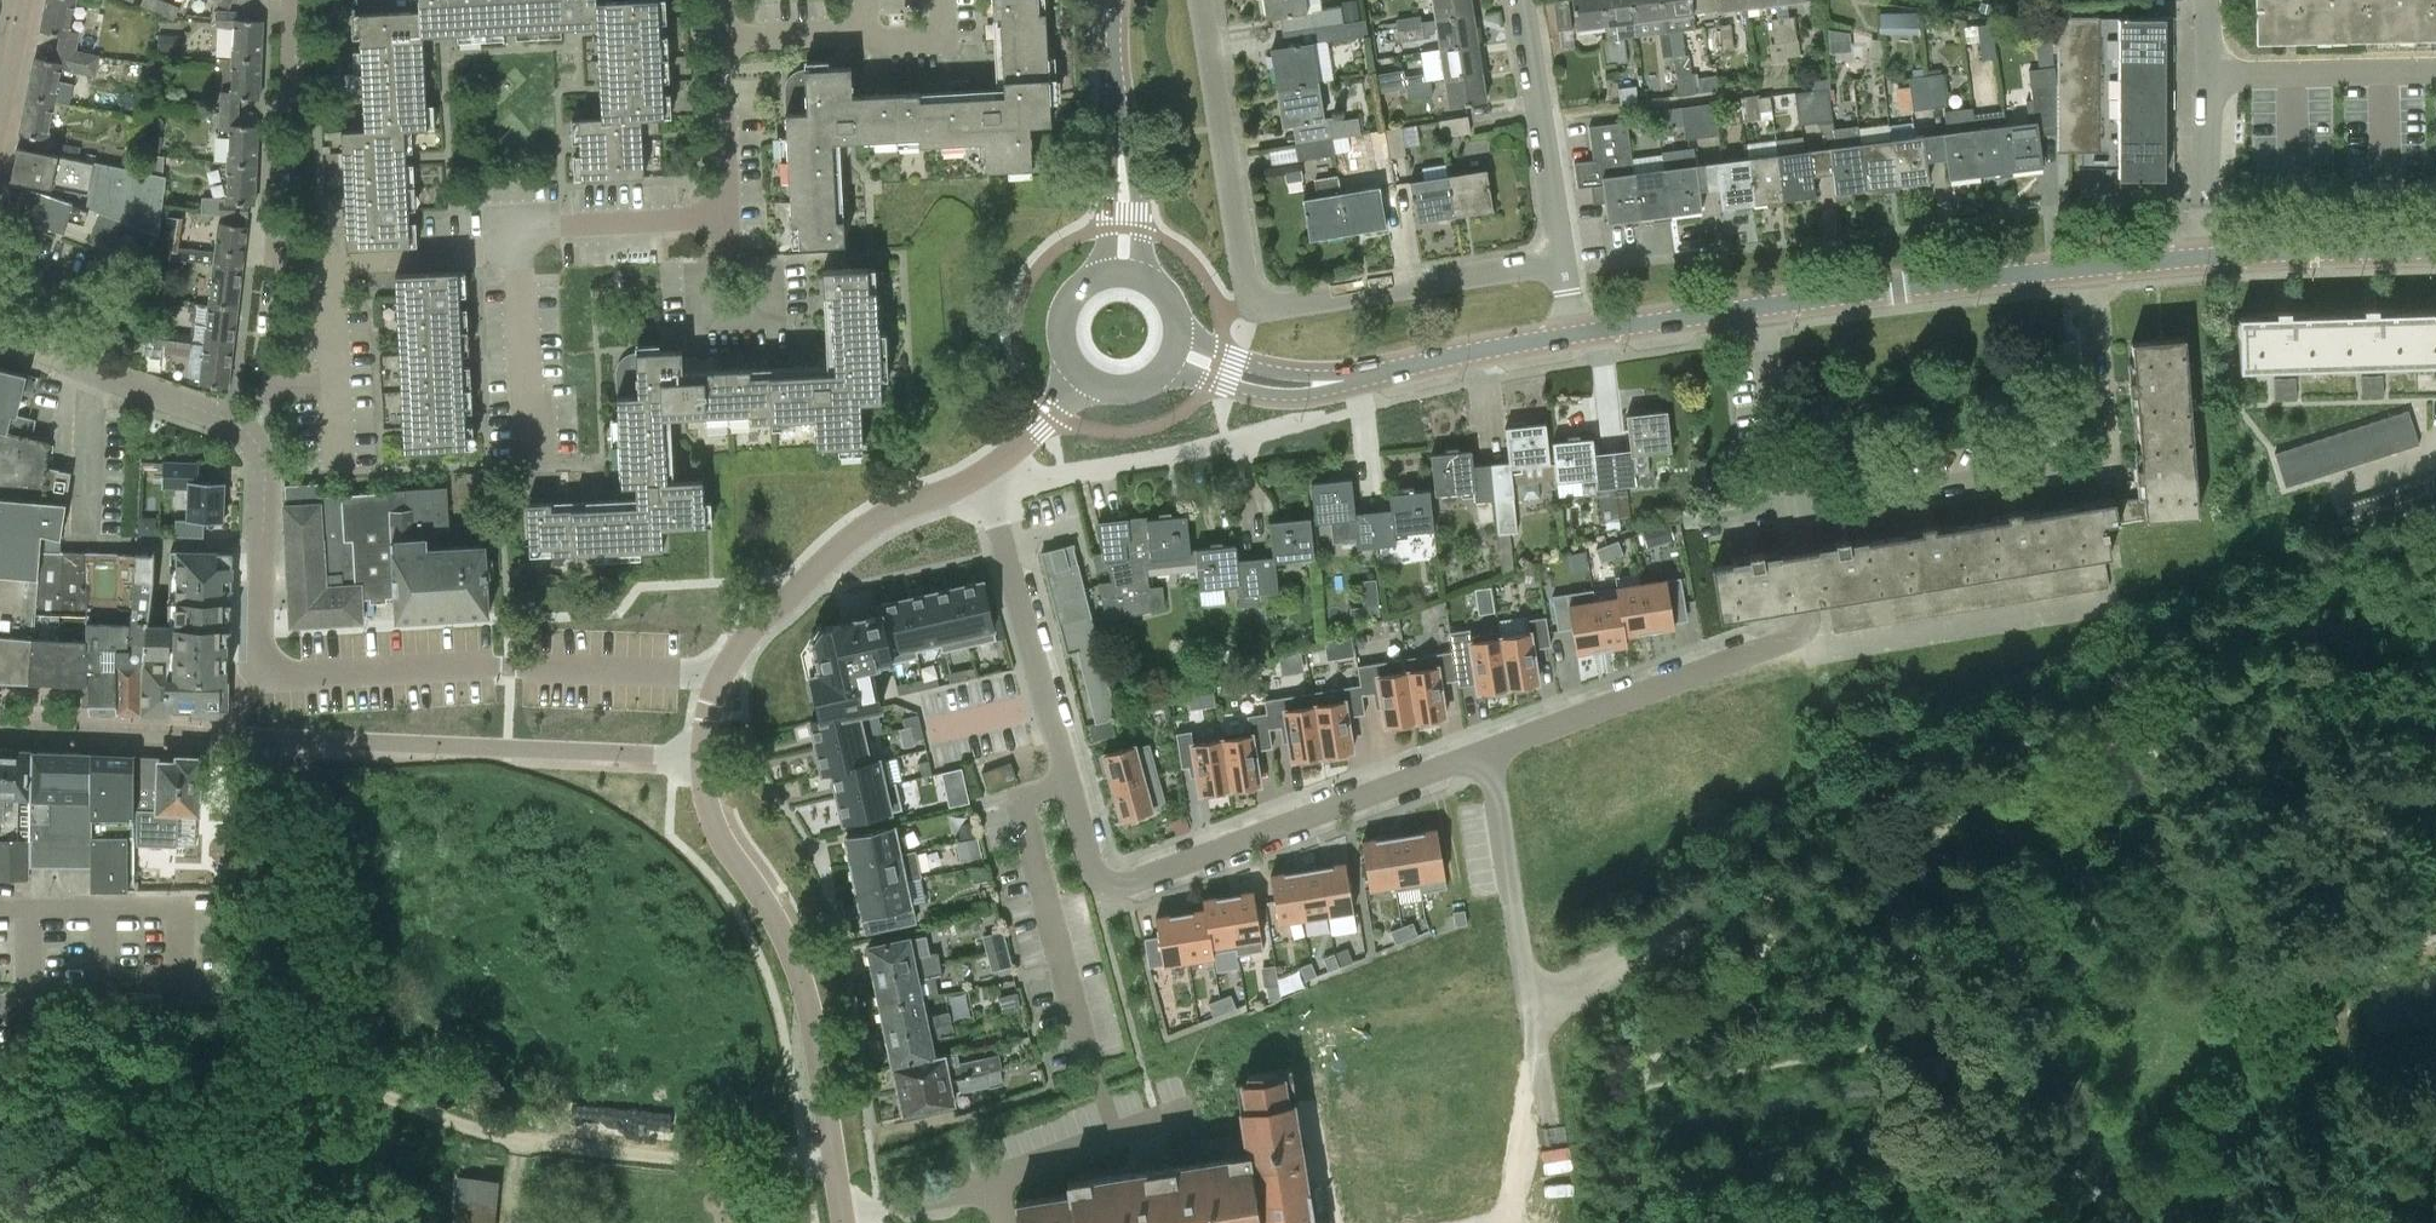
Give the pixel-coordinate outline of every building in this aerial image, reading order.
[(41,30),(60,34),(58,48),(77,52),(77,50),(81,33),(70,30),(76,0),(47,0),(41,30)] [(174,19),(180,6),(165,0),(143,0),(141,5),(174,19)] [(217,4),(230,9),(234,0),(219,0),(217,4)] [(423,35),(458,33),(459,48),(484,46),(482,0),(420,0),(421,10),(423,35)] [(574,27),(574,0),(482,0),(484,46),(506,45),(505,31),(574,27)] [(597,2),(597,0),(574,0),(574,27),(597,26),(597,27),(660,27),(659,0),(626,0),(597,2)] [(919,138),(920,145),(984,142),(986,171),(1033,169),(1031,126),(1052,125),(1047,11),(1039,12),(1038,0),(993,0),(994,18),(1001,17),(1004,95),(919,99),(920,138),(919,138)] [(1266,19),(1307,12),(1306,0),(1263,0),(1266,19)] [(1360,19),(1357,0),(1352,0),(1341,2),(1345,21),(1360,19)] [(1472,14),(1470,0),(1433,0),(1436,19),(1472,14)] [(1603,0),(1573,0),(1576,28),(1605,25),(1603,0)] [(1632,0),(1603,0),(1605,25),(1606,25),(1608,40),(1614,39),(1616,63),(1627,62),(1624,38),(1636,36),(1634,21),(1632,0)] [(1661,0),(1632,0),(1634,21),(1663,17),(1661,0)] [(1663,17),(1664,17),(1666,33),(1671,32),(1674,55),(1678,83),(1676,83),(1678,95),(1696,93),(1695,81),(1692,81),(1689,54),(1685,54),(1682,30),(1695,29),(1693,14),(1691,0),(1661,0),(1663,17)] [(1746,0),(1716,0),(1717,11),(1747,7),(1746,0)] [(1776,3),(1778,18),(1783,17),(1786,41),(1797,40),(1794,16),(1788,17),(1786,2),(1803,0),(1775,0),(1776,3)] [(1995,0),(1981,0),(1978,13),(1991,17),(1995,0)] [(2020,2),(2008,0),(2002,0),(1999,17),(2012,20),(2014,12),(2018,13),(2020,2)] [(2255,42),(2435,38),(2435,0),(2254,0),(2255,42)] [(1341,6),(1312,11),(1315,27),(1343,22),(1341,6)] [(1920,10),(1880,9),(1880,31),(1919,32),(1920,10)] [(233,59),(261,60),(263,20),(236,19),(237,11),(217,10),(216,27),(235,28),(233,59)] [(362,56),(424,56),(423,35),(421,10),(360,13),(362,56)] [(1440,48),(1477,43),(1472,14),(1436,19),(1421,21),(1422,26),(1424,38),(1430,37),(1430,34),(1438,32),(1440,48)] [(1420,15),(1397,19),(1398,30),(1422,26),(1421,21),(1420,15)] [(2057,84),(2057,125),(2057,152),(2092,152),(2093,160),(2118,160),(2118,178),(2148,178),(2147,182),(2173,182),(2173,16),(2057,15),(2057,84)] [(1771,19),(1774,43),(1786,41),(1783,17),(1778,18),(1771,19)] [(1365,19),(1343,23),(1343,22),(1315,27),(1317,42),(1325,41),(1325,42),(1368,35),(1365,19)] [(1733,48),(1731,24),(1719,25),(1722,49),(1733,48)] [(1977,26),(1981,60),(1996,58),(1991,24),(1977,26)] [(1400,42),(1424,38),(1422,26),(1398,30),(1400,42)] [(662,71),(660,27),(597,27),(599,71),(662,71)] [(1851,47),(1850,28),(1830,29),(1831,48),(1851,47)] [(1659,33),(1662,57),(1674,55),(1671,32),(1666,33),(1659,33)] [(179,35),(159,35),(158,51),(179,52),(179,35)] [(1882,70),(1881,37),(1874,37),(1866,70),(1882,70)] [(1602,41),(1605,65),(1616,63),(1614,39),(1608,40),(1602,41)] [(1277,87),(1317,81),(1311,43),(1271,49),(1277,87)] [(1444,77),(1481,71),(1477,43),(1440,48),(1444,77)] [(60,81),(62,69),(96,76),(101,55),(77,50),(77,52),(58,48),(55,61),(36,57),(27,98),(55,104),(55,102),(70,105),(74,84),(60,81)] [(424,56),(362,56),(366,128),(404,128),(404,130),(428,129),(424,56)] [(261,60),(233,59),(232,91),(221,91),(220,111),(240,112),(240,99),(259,100),(261,60)] [(852,141),(919,138),(920,138),(919,99),(919,93),(852,96),(851,67),(805,69),(807,112),(786,113),(791,225),(798,224),(799,246),(845,244),(844,219),(837,220),(834,161),(839,160),(842,159),(845,157),(848,154),(850,151),(851,148),(852,141)] [(602,117),(658,117),(665,117),(662,71),(599,71),(602,117)] [(1481,71),(1444,77),(1449,106),(1486,101),(1481,71)] [(1379,92),(1387,91),(1385,73),(1376,74),(1379,92)] [(1407,88),(1431,84),(1429,73),(1405,76),(1407,88)] [(1947,105),(1942,74),(1926,76),(1931,108),(1947,105)] [(1913,110),(1931,108),(1926,76),(1908,78),(1913,110)] [(1823,171),(1833,170),(1836,193),(1868,189),(1860,127),(1859,128),(1858,125),(1834,128),(1827,79),(1811,81),(1812,90),(1816,122),(1830,142),(1830,147),(1820,149),(1823,171)] [(1317,81),(1277,87),(1282,125),(1323,119),(1317,81)] [(1432,95),(1431,84),(1407,88),(1407,89),(1408,99),(1432,95)] [(2007,125),(2013,171),(2044,167),(2039,127),(2057,125),(2057,84),(2032,87),(2036,121),(2007,125)] [(1799,125),(1816,122),(1812,90),(1795,92),(1799,125)] [(1760,112),(1772,110),(1770,96),(1758,97),(1760,112)] [(23,148),(51,154),(54,141),(48,140),(55,104),(27,98),(20,134),(25,135),(23,147),(23,148)] [(1719,135),(1715,102),(1698,105),(1703,137),(1719,135)] [(1681,107),(1686,139),(1703,137),(1698,105),(1681,107)] [(1937,158),(1947,156),(1950,178),(1982,174),(1975,118),(1973,118),(1972,107),(1944,111),(1947,132),(1944,133),(1944,134),(1934,135),(1937,158)] [(1646,126),(1658,125),(1657,110),(1644,111),(1646,126)] [(228,164),(256,165),(258,126),(239,125),(240,112),(220,111),(219,130),(230,131),(228,164)] [(1975,118),(1982,174),(2013,171),(2007,125),(2005,125),(2004,114),(1975,118)] [(1442,137),(1470,132),(1467,116),(1439,121),(1442,137)] [(658,117),(602,117),(579,119),(582,179),(645,176),(643,133),(659,132),(658,117)] [(1332,139),(1361,134),(1358,118),(1329,122),(1332,138),(1332,139)] [(1927,159),(1937,158),(1934,135),(1915,137),(1913,122),(1891,125),(1899,185),(1930,181),(1927,159)] [(1868,189),(1899,185),(1891,125),(1888,125),(1888,124),(1860,127),(1868,189)] [(1628,125),(1590,130),(1594,163),(1575,165),(1578,187),(1603,184),(1608,222),(1640,218),(1637,195),(1634,173),(1634,172),(1628,125)] [(1406,155),(1402,127),(1386,129),(1391,158),(1406,155)] [(345,190),(407,188),(404,130),(404,128),(366,128),(366,129),(342,131),(345,190)] [(1370,132),(1374,161),(1391,158),(1386,129),(1370,132)] [(159,140),(148,138),(146,152),(157,154),(159,140)] [(1335,155),(1332,139),(1332,138),(1296,144),(1298,161),(1335,155)] [(81,147),(61,143),(59,153),(79,156),(81,147)] [(165,177),(161,176),(51,154),(23,148),(23,147),(17,146),(11,179),(91,196),(88,209),(101,213),(150,232),(159,236),(162,207),(165,177)] [(1665,169),(1670,214),(1702,210),(1699,187),(1709,186),(1706,163),(1696,164),(1694,148),(1662,152),(1665,169)] [(1813,173),(1823,171),(1820,149),(1777,154),(1784,200),(1816,196),(1813,173)] [(1754,204),(1784,200),(1777,154),(1747,158),(1754,204)] [(1722,208),(1754,204),(1747,158),(1706,163),(1709,186),(1719,185),(1722,208)] [(1283,179),(1302,178),(1301,160),(1283,161),(1283,179)] [(256,165),(228,164),(226,201),(220,201),(220,202),(205,201),(205,213),(219,215),(219,216),(248,217),(249,204),(255,204),(256,165)] [(1670,214),(1665,169),(1634,173),(1637,195),(1640,218),(1670,214)] [(1449,176),(1455,216),(1494,210),(1487,170),(1449,176)] [(1455,216),(1449,176),(1410,182),(1416,222),(1455,216)] [(1348,233),(1341,193),(1339,177),(1314,182),(1317,197),(1303,199),(1310,239),(1348,233)] [(65,233),(75,203),(14,183),(7,213),(40,224),(65,233)] [(1341,193),(1348,233),(1386,227),(1379,187),(1341,193)] [(407,188),(345,190),(348,250),(410,246),(407,188)] [(219,222),(216,252),(180,248),(184,210),(162,207),(159,236),(157,256),(162,256),(162,257),(169,258),(170,251),(187,253),(186,260),(187,260),(214,263),(243,267),(247,225),(219,222)] [(92,237),(140,256),(150,232),(101,213),(92,237)] [(169,258),(162,257),(156,257),(156,263),(169,265),(169,266),(186,268),(187,260),(186,260),(187,253),(170,251),(169,258)] [(214,263),(210,303),(238,307),(243,267),(214,263)] [(662,395),(663,418),(748,414),(749,421),(814,417),(816,446),(862,444),(860,401),(881,400),(876,288),(868,289),(867,267),(823,269),(824,294),(831,294),(835,372),(750,376),(749,368),(683,371),(682,350),(636,352),(638,395),(662,395)] [(458,270),(395,273),(398,331),(461,327),(458,270)] [(210,303),(205,344),(233,347),(238,307),(210,303)] [(2324,368),(2414,366),(2414,312),(2378,314),(2377,308),(2364,308),(2364,314),(2324,315),(2324,368)] [(2241,370),(2324,368),(2324,315),(2291,316),(2291,310),(2277,311),(2277,316),(2239,317),(2241,370)] [(2414,312),(2414,366),(2435,365),(2435,312),(2414,312)] [(461,327),(398,331),(401,393),(464,389),(461,327)] [(161,338),(160,345),(166,345),(176,347),(177,334),(162,332),(162,333),(161,338)] [(192,336),(177,334),(176,347),(191,349),(192,336)] [(2135,394),(2138,431),(2191,426),(2185,338),(2131,342),(2134,380),(2129,380),(2130,394),(2135,394)] [(202,372),(200,384),(228,388),(233,347),(205,344),(205,346),(202,372)] [(30,436),(35,419),(14,414),(24,374),(0,369),(0,429),(30,436)] [(2372,375),(2361,376),(2361,381),(2362,396),(2372,396),(2372,375)] [(2383,381),(2382,375),(2372,375),(2372,396),(2383,396),(2383,381)] [(2296,383),(2295,377),(2285,378),(2285,398),(2296,398),(2296,383)] [(2285,398),(2285,378),(2274,378),(2274,384),(2275,399),(2285,398)] [(467,447),(464,389),(401,393),(404,450),(467,447)] [(552,502),(527,503),(529,548),(551,547),(551,554),(553,554),(564,554),(663,549),(662,528),(705,526),(702,480),(666,481),(663,418),(662,395),(638,395),(618,396),(616,396),(618,420),(618,426),(621,486),(636,485),(637,505),(616,506),(552,509),(552,502)] [(2414,427),(2408,410),(2396,414),(2402,431),(2414,427)] [(1627,415),(1631,450),(1613,452),(1616,486),(1655,482),(1652,453),(1671,451),(1667,411),(1627,415)] [(2402,431),(2396,414),(2385,417),(2391,434),(2402,431)] [(2374,421),(2380,438),(2391,434),(2385,417),(2374,421)] [(2380,438),(2374,421),(2363,424),(2369,441),(2380,438)] [(1506,427),(1509,463),(1491,465),(1495,498),(1502,575),(1513,571),(1509,533),(1517,532),(1512,484),(1557,479),(1555,463),(1550,463),(1546,423),(1506,427)] [(2369,441),(2363,424),(2352,428),(2358,445),(2369,441)] [(2144,518),(2198,514),(2191,426),(2138,431),(2141,467),(2136,468),(2137,481),(2142,480),(2143,496),(2142,496),(2145,517),(2144,517),(2144,518)] [(2414,427),(2402,431),(2407,448),(2419,444),(2414,427)] [(2347,448),(2358,445),(2352,428),(2341,431),(2347,448)] [(30,681),(42,534),(62,538),(62,535),(72,471),(47,466),(49,442),(0,430),(0,680),(30,681)] [(2336,452),(2347,448),(2341,431),(2330,435),(2336,452)] [(2407,448),(2402,431),(2391,434),(2396,451),(2407,448)] [(2385,455),(2396,451),(2391,434),(2380,438),(2385,455)] [(2336,452),(2330,435),(2319,438),(2324,455),(2336,452)] [(1557,482),(1596,478),(1597,488),(1616,486),(1613,452),(1595,454),(1593,437),(1553,441),(1555,463),(1557,479),(1557,482)] [(2324,455),(2319,438),(2308,442),(2313,459),(2324,455)] [(2385,455),(2380,438),(2369,441),(2374,458),(2385,455)] [(2358,445),(2363,462),(2374,458),(2369,441),(2358,445)] [(2297,445),(2302,463),(2313,459),(2308,442),(2297,445)] [(2291,466),(2302,463),(2297,445),(2286,449),(2291,466)] [(2363,462),(2358,445),(2347,448),(2352,466),(2363,462)] [(2352,466),(2347,448),(2336,452),(2341,469),(2352,466)] [(2286,449),(2274,453),(2280,470),(2291,466),(2286,449)] [(1436,495),(1475,491),(1476,500),(1495,498),(1491,465),(1474,467),(1472,451),(1432,455),(1436,495)] [(2324,455),(2330,473),(2341,469),(2336,452),(2324,455)] [(2324,455),(2313,459),(2319,476),(2325,474),(2327,474),(2330,473),(2324,455)] [(2319,476),(2313,459),(2302,463),(2308,480),(2319,476)] [(201,463),(162,462),(161,488),(190,489),(189,520),(176,520),(176,537),(203,538),(203,521),(222,521),(223,520),(225,520),(225,503),(223,503),(224,482),(200,481),(200,464),(201,463)] [(2297,483),(2308,480),(2302,463),(2291,466),(2297,483)] [(2297,483),(2291,466),(2280,470),(2285,487),(2297,483)] [(458,474),(459,507),(481,505),(479,472),(458,474)] [(2433,475),(2420,479),(2429,507),(2435,505),(2435,484),(2433,475)] [(1316,522),(1355,518),(1358,547),(1377,545),(1374,512),(1356,514),(1352,478),(1312,482),(1316,522)] [(2429,507),(2420,479),(2406,484),(2415,512),(2429,507)] [(364,620),(362,596),(381,596),(376,510),(412,508),(412,511),(448,509),(447,486),(390,489),(390,491),(343,494),(319,495),(319,482),(285,484),(286,503),(284,504),(291,624),(364,620)] [(2415,512),(2406,484),(2392,488),(2401,516),(2415,512)] [(1390,494),(1391,510),(1374,512),(1377,545),(1396,544),(1395,534),(1435,530),(1431,489),(1390,494)] [(1631,517),(1628,490),(1618,491),(1621,518),(1631,517)] [(2387,521),(2378,493),(2364,497),(2373,525),(2387,521)] [(2145,517),(2142,496),(2104,502),(2106,523),(2144,517),(2145,517)] [(2373,525),(2364,497),(2350,502),(2359,529),(2373,525)] [(2089,559),(2104,557),(2111,556),(2106,523),(2104,502),(2056,510),(2065,563),(2075,562),(2089,559)] [(2359,529),(2350,502),(2335,507),(2344,534),(2359,529)] [(412,511),(412,508),(376,510),(381,596),(395,595),(396,618),(488,614),(485,544),(467,545),(467,542),(464,542),(464,545),(435,547),(434,531),(449,531),(448,509),(412,511)] [(2065,563),(2056,510),(2022,515),(2021,511),(2008,513),(2008,518),(1970,524),(1979,577),(1988,576),(2003,573),(2017,571),(2032,569),(2046,566),(2060,564),(2065,563)] [(1192,549),(1188,514),(1099,523),(1113,581),(1098,582),(1107,620),(1165,606),(1163,585),(1149,586),(1148,568),(1198,563),(1197,548),(1192,549)] [(1255,559),(1258,592),(1278,590),(1276,561),(1314,557),(1311,517),(1270,521),(1274,557),(1255,559)] [(1974,578),(1979,577),(1970,524),(1936,530),(1935,524),(1922,526),(1923,532),(1884,538),(1893,591),(1902,590),(1916,587),(1931,585),(1945,583),(1959,580),(1974,578)] [(1662,547),(1658,532),(1644,536),(1649,551),(1662,547)] [(59,682),(64,548),(61,547),(62,538),(42,534),(30,681),(59,682)] [(1873,594),(1887,592),(1893,591),(1884,538),(1850,544),(1849,538),(1835,541),(1836,546),(1799,552),(1807,605),(1827,602),(1829,602),(1844,599),(1859,597),(1873,594)] [(1117,717),(1078,563),(1074,547),(1075,547),(1074,543),(1040,552),(1065,655),(1078,652),(1095,723),(1117,717)] [(1608,548),(1614,562),(1625,558),(1619,543),(1608,548)] [(1197,548),(1198,563),(1200,588),(1240,584),(1242,607),(1260,605),(1260,604),(1258,592),(1255,559),(1239,560),(1237,544),(1197,548)] [(88,684),(87,572),(87,548),(64,548),(59,682),(88,684)] [(118,712),(116,656),(117,656),(117,647),(129,648),(136,578),(137,550),(87,548),(87,572),(88,684),(89,712),(118,712)] [(1603,567),(1614,562),(1608,548),(1597,552),(1603,567)] [(142,713),(143,662),(144,661),(151,612),(154,581),(156,550),(137,550),(136,578),(129,648),(117,647),(117,656),(116,656),(118,712),(142,713)] [(143,662),(142,713),(214,714),(226,702),(228,630),(230,630),(231,605),(233,552),(171,551),(171,563),(175,563),(177,564),(178,566),(178,568),(177,576),(170,576),(170,578),(170,600),(169,601),(168,603),(169,604),(169,612),(151,612),(144,661),(143,662)] [(1749,554),(1750,560),(1712,566),(1721,619),(1789,608),(1807,605),(1799,552),(1763,558),(1762,552),(1749,554)] [(564,565),(564,554),(553,554),(553,566),(564,565)] [(2094,590),(2109,587),(2104,557),(2089,559),(2094,590)] [(2080,592),(2094,590),(2089,559),(2075,562),(2080,592)] [(2065,594),(2080,592),(2075,562),(2065,563),(2060,564),(2065,594)] [(2051,597),(2065,594),(2060,564),(2046,566),(2051,597)] [(2037,599),(2051,597),(2046,566),(2032,569),(2037,599)] [(2022,601),(2037,599),(2032,569),(2017,571),(2022,601)] [(2008,604),(2022,601),(2017,571),(2003,573),(2008,604)] [(1993,606),(2008,604),(2003,573),(1988,576),(1993,606)] [(1979,608),(1993,606),(1988,576),(1979,577),(1974,578),(1979,608)] [(1363,578),(1364,603),(1379,602),(1377,577),(1363,578)] [(1964,611),(1979,608),(1974,578),(1959,580),(1964,611)] [(1667,579),(1641,583),(1649,631),(1674,627),(1667,579)] [(982,580),(955,586),(969,646),(996,640),(991,620),(982,580)] [(1950,613),(1964,611),(1959,580),(1945,583),(1950,613)] [(1649,631),(1641,583),(1617,587),(1618,597),(1620,607),(1624,635),(1649,631)] [(1936,615),(1950,613),(1945,583),(1931,585),(1936,615)] [(1921,618),(1936,615),(1931,585),(1916,587),(1921,618)] [(930,592),(942,646),(941,646),(943,652),(969,646),(955,586),(930,592)] [(1907,620),(1921,618),(1916,587),(1902,590),(1907,620)] [(1594,601),(1592,589),(1552,596),(1558,630),(1572,628),(1576,652),(1602,648),(1594,601)] [(1892,623),(1907,620),(1902,590),(1893,591),(1887,592),(1892,623)] [(904,598),(917,652),(941,646),(942,646),(930,592),(904,598)] [(1878,625),(1892,623),(1887,592),(1873,594),(1878,625)] [(1863,627),(1878,625),(1873,594),(1859,597),(1863,627)] [(1594,601),(1602,648),(1626,645),(1624,635),(1620,607),(1618,597),(1602,600),(1594,601)] [(1849,630),(1863,627),(1859,597),(1844,599),(1849,630)] [(917,652),(904,598),(877,604),(879,614),(881,613),(892,662),(890,662),(891,664),(918,658),(917,652)] [(1834,632),(1849,630),(1844,599),(1829,602),(1834,632)] [(1381,616),(1380,606),(1363,608),(1351,609),(1352,620),(1381,616)] [(822,649),(813,651),(823,692),(814,694),(820,718),(820,719),(858,710),(858,712),(881,707),(872,667),(890,662),(892,662),(881,613),(879,614),(830,625),(832,633),(822,649)] [(1001,618),(991,620),(996,640),(1005,638),(1001,618)] [(1550,646),(1546,618),(1545,618),(1527,621),(1529,633),(1501,637),(1500,638),(1508,688),(1514,687),(1514,690),(1532,687),(1531,684),(1538,683),(1533,648),(1550,646)] [(1508,688),(1500,638),(1501,637),(1500,632),(1472,636),(1471,630),(1450,633),(1453,651),(1455,661),(1473,658),(1477,684),(1478,692),(1485,691),(1485,695),(1503,692),(1502,688),(1508,688)] [(1326,638),(1329,658),(1355,653),(1352,633),(1326,638)] [(1442,699),(1440,682),(1446,681),(1457,680),(1458,680),(1455,661),(1453,651),(1405,659),(1415,721),(1421,721),(1422,724),(1439,721),(1438,718),(1445,717),(1442,699)] [(1380,692),(1382,708),(1385,726),(1392,725),(1393,729),(1410,726),(1409,722),(1415,721),(1405,659),(1357,667),(1360,685),(1362,695),(1374,693),(1380,692)] [(973,668),(959,671),(961,680),(975,677),(973,668)] [(936,676),(923,679),(925,689),(938,686),(936,676)] [(925,689),(923,679),(908,683),(910,692),(925,689)] [(1347,716),(1353,715),(1365,714),(1362,695),(1360,685),(1313,693),(1323,755),(1328,754),(1329,758),(1346,755),(1346,752),(1353,751),(1350,733),(1347,716)] [(1266,714),(1267,713),(1269,729),(1281,727),(1287,726),(1290,742),(1293,760),(1299,759),(1300,763),(1317,760),(1317,756),(1323,755),(1313,693),(1264,701),(1266,714)] [(858,712),(858,710),(820,719),(820,718),(810,720),(816,746),(863,736),(858,712)] [(1254,750),(1261,749),(1272,747),(1269,729),(1267,713),(1266,714),(1247,717),(1249,730),(1221,734),(1230,789),(1236,788),(1236,792),(1254,789),(1253,786),(1260,785),(1257,766),(1254,750)] [(909,717),(911,725),(920,723),(918,715),(909,717)] [(920,723),(911,725),(914,740),(924,738),(920,723)] [(1189,767),(1195,766),(1197,776),(1200,794),(1207,793),(1207,797),(1225,794),(1224,790),(1230,789),(1221,734),(1193,739),(1192,732),(1177,734),(1182,768),(1189,767)] [(822,773),(832,771),(831,770),(875,760),(869,734),(864,736),(863,736),(816,746),(822,773)] [(1108,770),(1113,787),(1156,775),(1148,746),(1136,750),(1135,746),(1104,754),(1105,758),(1101,759),(1105,771),(1108,770)] [(31,752),(0,751),(0,833),(9,834),(9,839),(0,839),(0,878),(29,878),(29,867),(28,839),(17,839),(18,798),(29,799),(31,752)] [(32,752),(31,752),(29,799),(30,865),(88,865),(88,826),(88,807),(88,753),(32,751),(32,752)] [(132,755),(91,754),(92,867),(92,891),(128,891),(128,842),(135,842),(132,755)] [(136,760),(136,756),(135,756),(137,833),(138,833),(139,845),(176,846),(177,811),(199,811),(201,758),(201,757),(177,757),(177,762),(159,761),(136,760)] [(837,795),(890,783),(885,758),(875,760),(831,770),(832,771),(837,795)] [(919,763),(923,777),(932,775),(929,760),(919,763)] [(988,789),(1017,778),(1010,762),(982,772),(988,789)] [(962,768),(941,773),(944,784),(954,782),(964,780),(962,768)] [(1156,775),(1113,787),(1122,819),(1131,817),(1132,820),(1144,817),(1143,813),(1153,811),(1151,807),(1164,803),(1156,775)] [(890,783),(837,795),(844,823),(903,810),(896,782),(890,783)] [(958,822),(962,837),(974,834),(971,819),(958,822)] [(852,863),(900,852),(894,826),(846,836),(852,863)] [(1437,829),(1412,833),(1422,892),(1447,888),(1437,829)] [(1388,837),(1396,890),(1420,887),(1421,892),(1422,892),(1412,833),(1388,837)] [(956,842),(960,861),(982,857),(978,837),(956,842)] [(1395,891),(1396,890),(1388,837),(1362,842),(1370,889),(1394,885),(1395,891)] [(900,852),(852,863),(858,889),(906,878),(906,880),(921,877),(916,850),(900,853),(900,852)] [(1346,863),(1321,867),(1329,914),(1354,910),(1346,863)] [(1321,867),(1296,871),(1304,918),(1329,914),(1321,867)] [(1304,918),(1296,871),(1271,875),(1279,923),(1304,918)] [(906,878),(858,889),(864,916),(868,931),(901,924),(915,920),(912,907),(922,905),(920,894),(910,896),(906,880),(906,878)] [(1253,888),(1228,892),(1238,948),(1239,954),(1263,950),(1262,944),(1253,888)] [(1206,908),(1213,952),(1238,948),(1228,892),(1204,896),(1206,908)] [(1206,908),(1181,912),(1189,961),(1214,957),(1213,952),(1206,908)] [(1465,909),(1453,911),(1456,926),(1468,924),(1465,909)] [(1189,961),(1181,912),(1156,916),(1159,936),(1144,938),(1149,968),(1164,965),(1189,961)] [(1402,926),(1407,940),(1419,935),(1413,922),(1402,926)] [(1396,944),(1407,940),(1402,926),(1391,931),(1396,944)] [(1009,949),(1004,930),(983,935),(988,953),(1009,949)] [(930,952),(926,934),(869,946),(870,950),(868,952),(870,960),(873,962),(875,976),(940,963),(938,951),(930,952)] [(1337,952),(1342,966),(1353,961),(1348,948),(1337,952)] [(1013,965),(1009,949),(988,953),(992,971),(1013,965)] [(1324,957),(1329,971),(1340,966),(1335,953),(1324,957)] [(1301,967),(1306,980),(1317,976),(1312,962),(1301,967)] [(942,974),(940,963),(875,976),(879,991),(877,993),(878,1000),(881,1002),(881,1005),(922,997),(922,998),(939,995),(935,975),(942,974)] [(1281,997),(1279,983),(1267,985),(1269,999),(1281,997)] [(1018,992),(999,997),(1002,1012),(1021,1007),(1018,992)] [(1226,1012),(1237,1008),(1231,995),(1220,999),(1226,1012)] [(922,998),(922,997),(881,1005),(882,1009),(880,1011),(882,1019),(885,1020),(888,1035),(952,1021),(950,1009),(925,1014),(922,998)] [(1226,1012),(1220,999),(1209,1003),(1214,1017),(1226,1012)] [(894,1065),(934,1056),(934,1055),(930,1038),(954,1033),(954,1031),(959,1030),(957,1020),(952,1021),(888,1035),(891,1050),(889,1051),(890,1059),(893,1060),(894,1065)] [(997,1056),(960,1064),(957,1050),(934,1055),(934,1056),(894,1065),(895,1065),(896,1069),(893,1070),(895,1083),(899,1082),(900,1089),(999,1068),(997,1056)] [(1294,1103),(1288,1066),(1273,1069),(1273,1070),(1248,1074),(1248,1078),(1247,1080),(1236,1082),(1243,1131),(1168,1144),(1171,1164),(1068,1180),(1070,1191),(1016,1200),(1020,1222),(1314,1222),(1294,1103)] [(1000,1068),(999,1068),(900,1089),(901,1095),(898,1096),(901,1109),(904,1109),(905,1114),(953,1104),(951,1091),(1003,1080),(1000,1068)]
